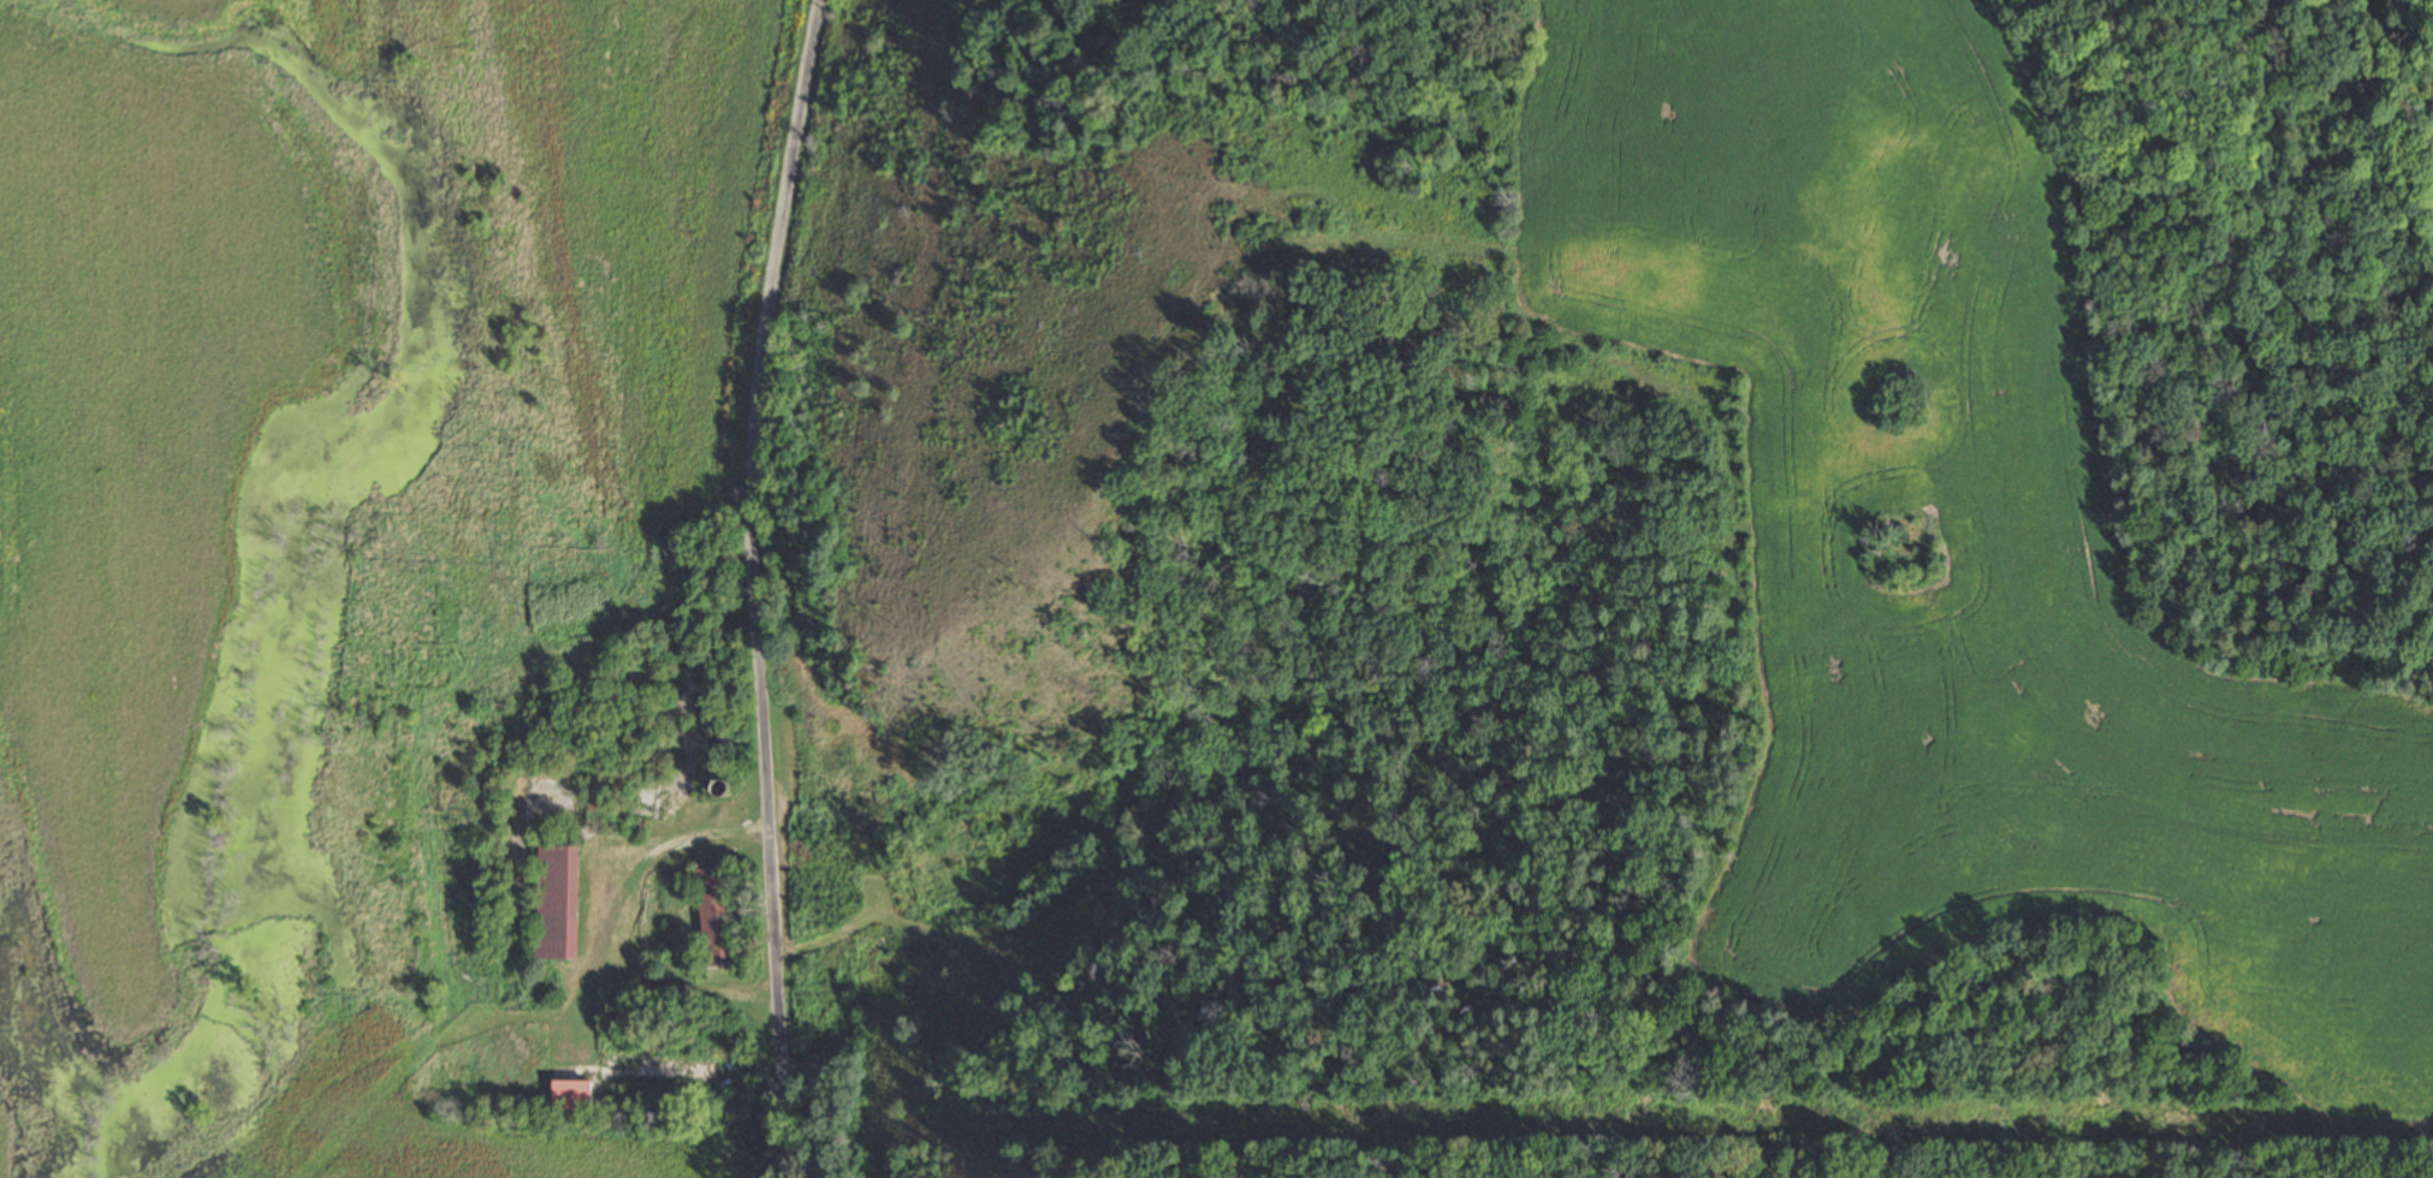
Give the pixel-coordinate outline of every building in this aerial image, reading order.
[(575,961),(576,847),(535,846),(534,961),(575,961)] [(704,969),(743,965),(734,867),(694,870),(704,969)] [(548,1083),(548,1107),(589,1107),(589,1083),(548,1083)]
